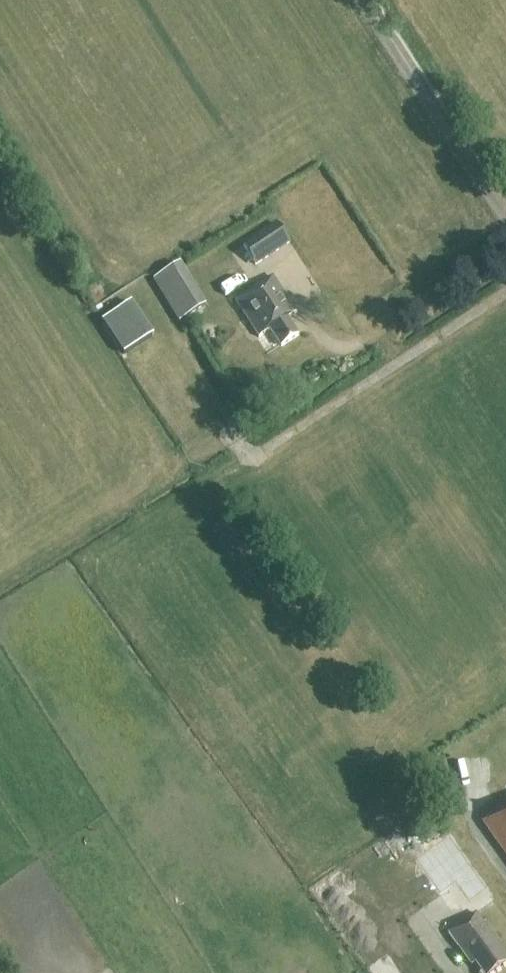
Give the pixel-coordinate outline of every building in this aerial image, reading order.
[(255,264),(287,240),(274,223),(242,246),(255,264)] [(181,264),(153,281),(179,323),(207,306),(189,276),(181,264)] [(285,319),(297,311),(273,276),(237,300),(260,335),(267,330),(276,344),(282,340),(284,344),(296,335),(285,319)] [(483,824),(505,856),(505,807),(483,824)] [(425,834),(441,838),(445,822),(429,818),(425,834)] [(471,909),(493,893),(474,867),(453,883),(471,909)] [(505,964),(505,954),(476,913),(448,933),(467,959),(470,957),(482,972),(493,972),(505,964)]
